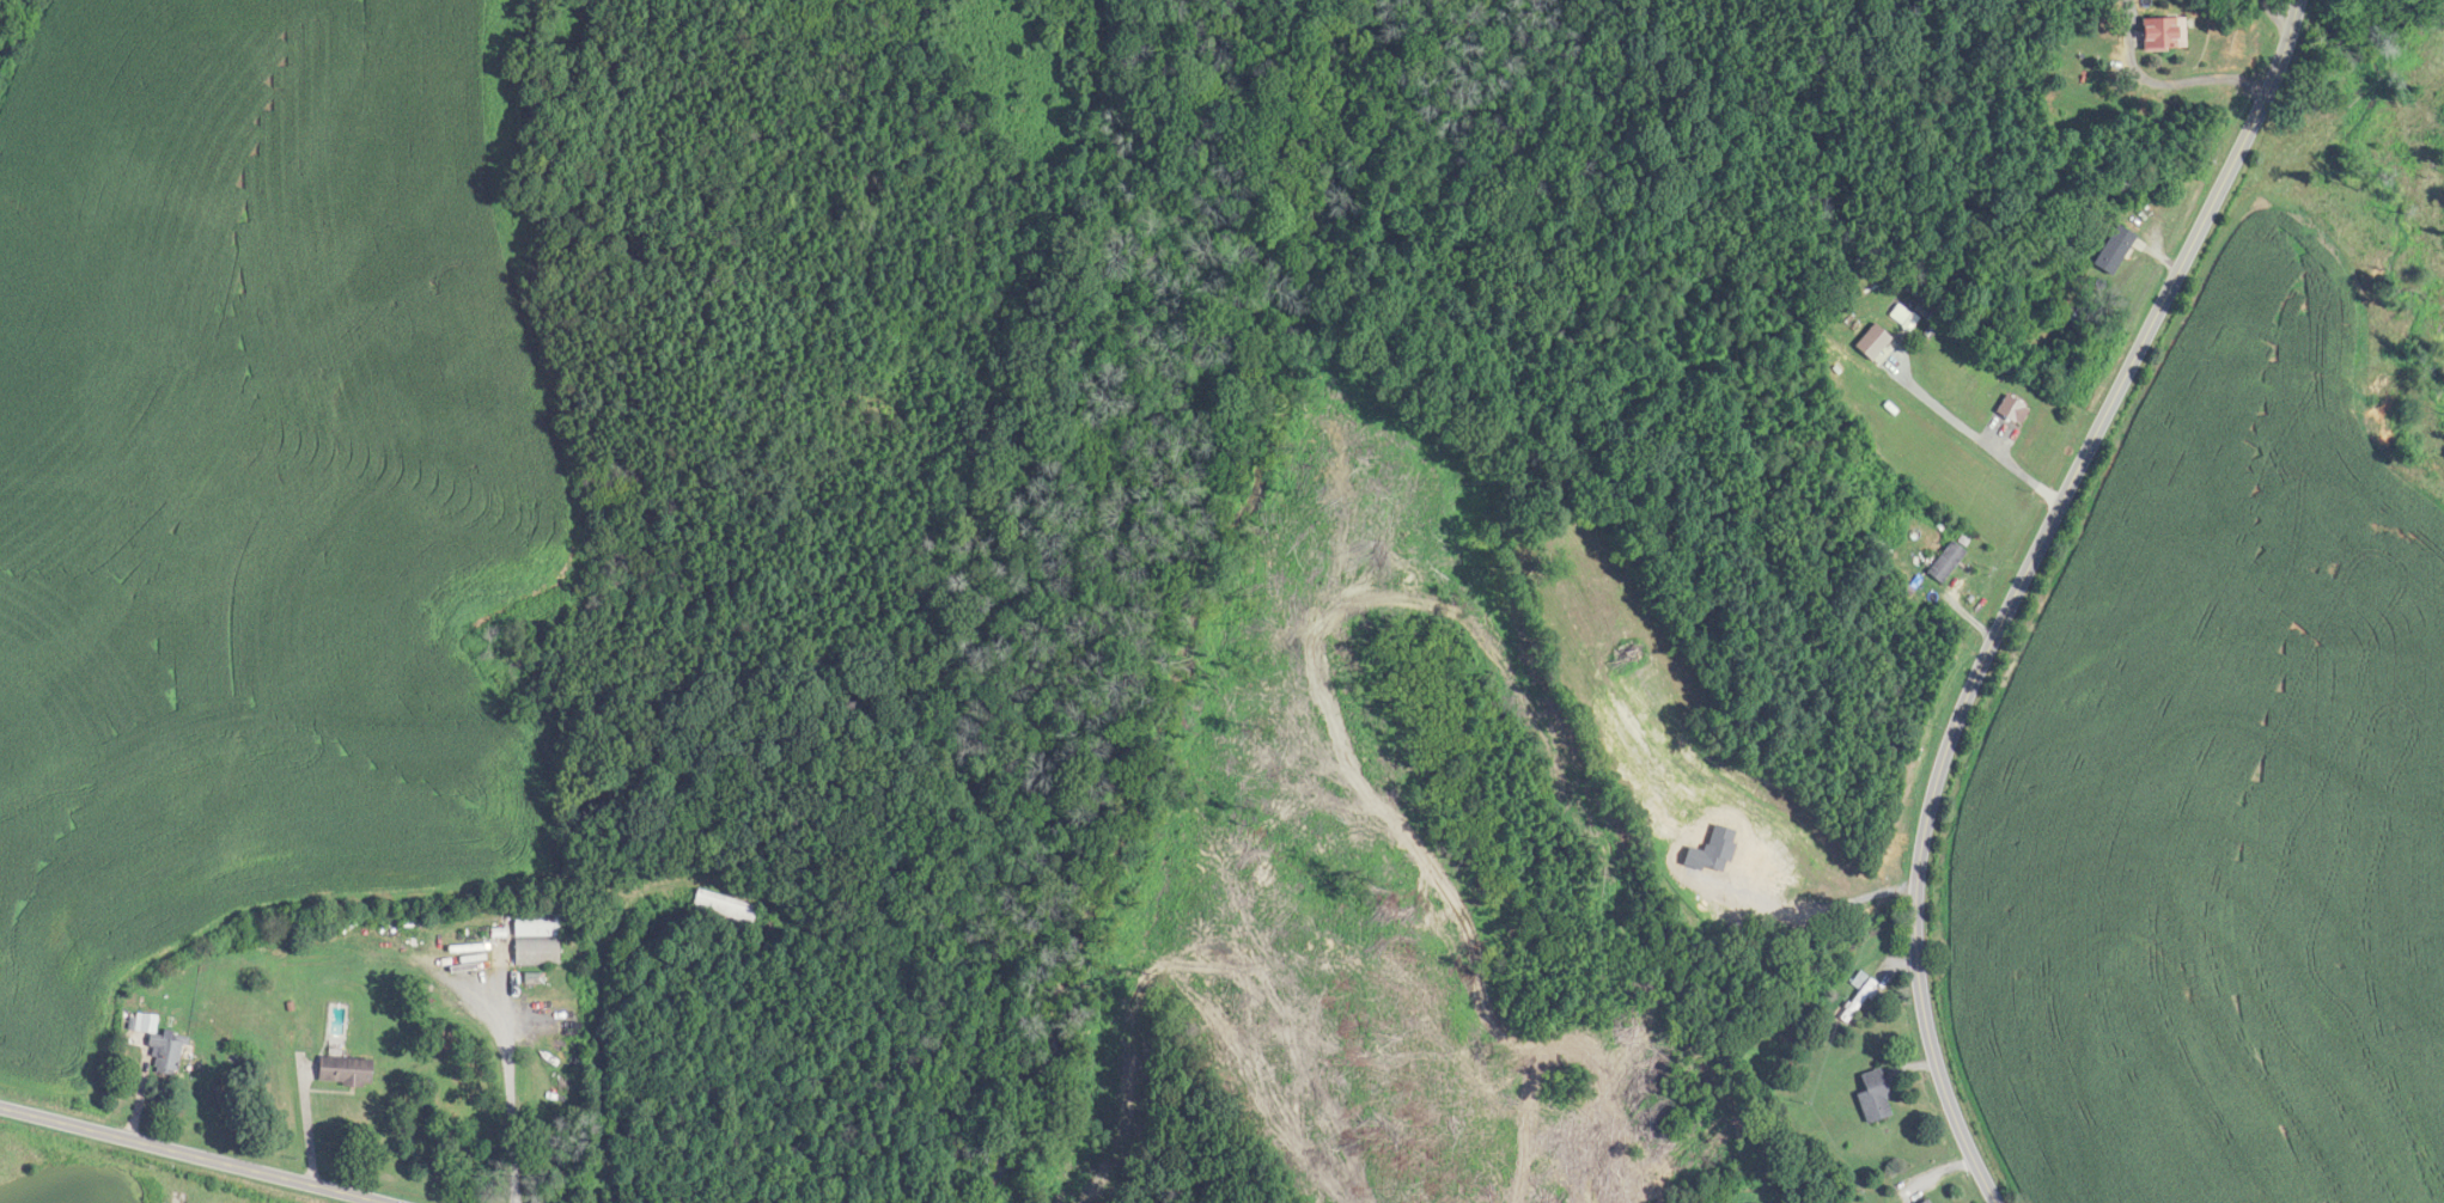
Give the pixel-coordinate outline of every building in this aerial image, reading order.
[(2096,265),(2117,277),(2141,237),(2121,225),(2096,265)] [(2032,413),(2013,394),(2000,408),(2019,427),(2032,413)] [(1945,585),(1970,552),(1954,540),(1929,572),(1945,585)] [(760,906),(699,888),(691,918),(751,935),(760,906)] [(563,914),(517,914),(517,966),(563,966),(563,914)] [(1875,987),(1862,973),(1852,983),(1861,992),(1851,1002),(1855,1006),(1875,987)] [(376,1058),(322,1058),(322,1085),(376,1085),(376,1058)] [(1859,1076),(1865,1093),(1856,1095),(1866,1124),(1894,1115),(1879,1070),(1859,1076)]
